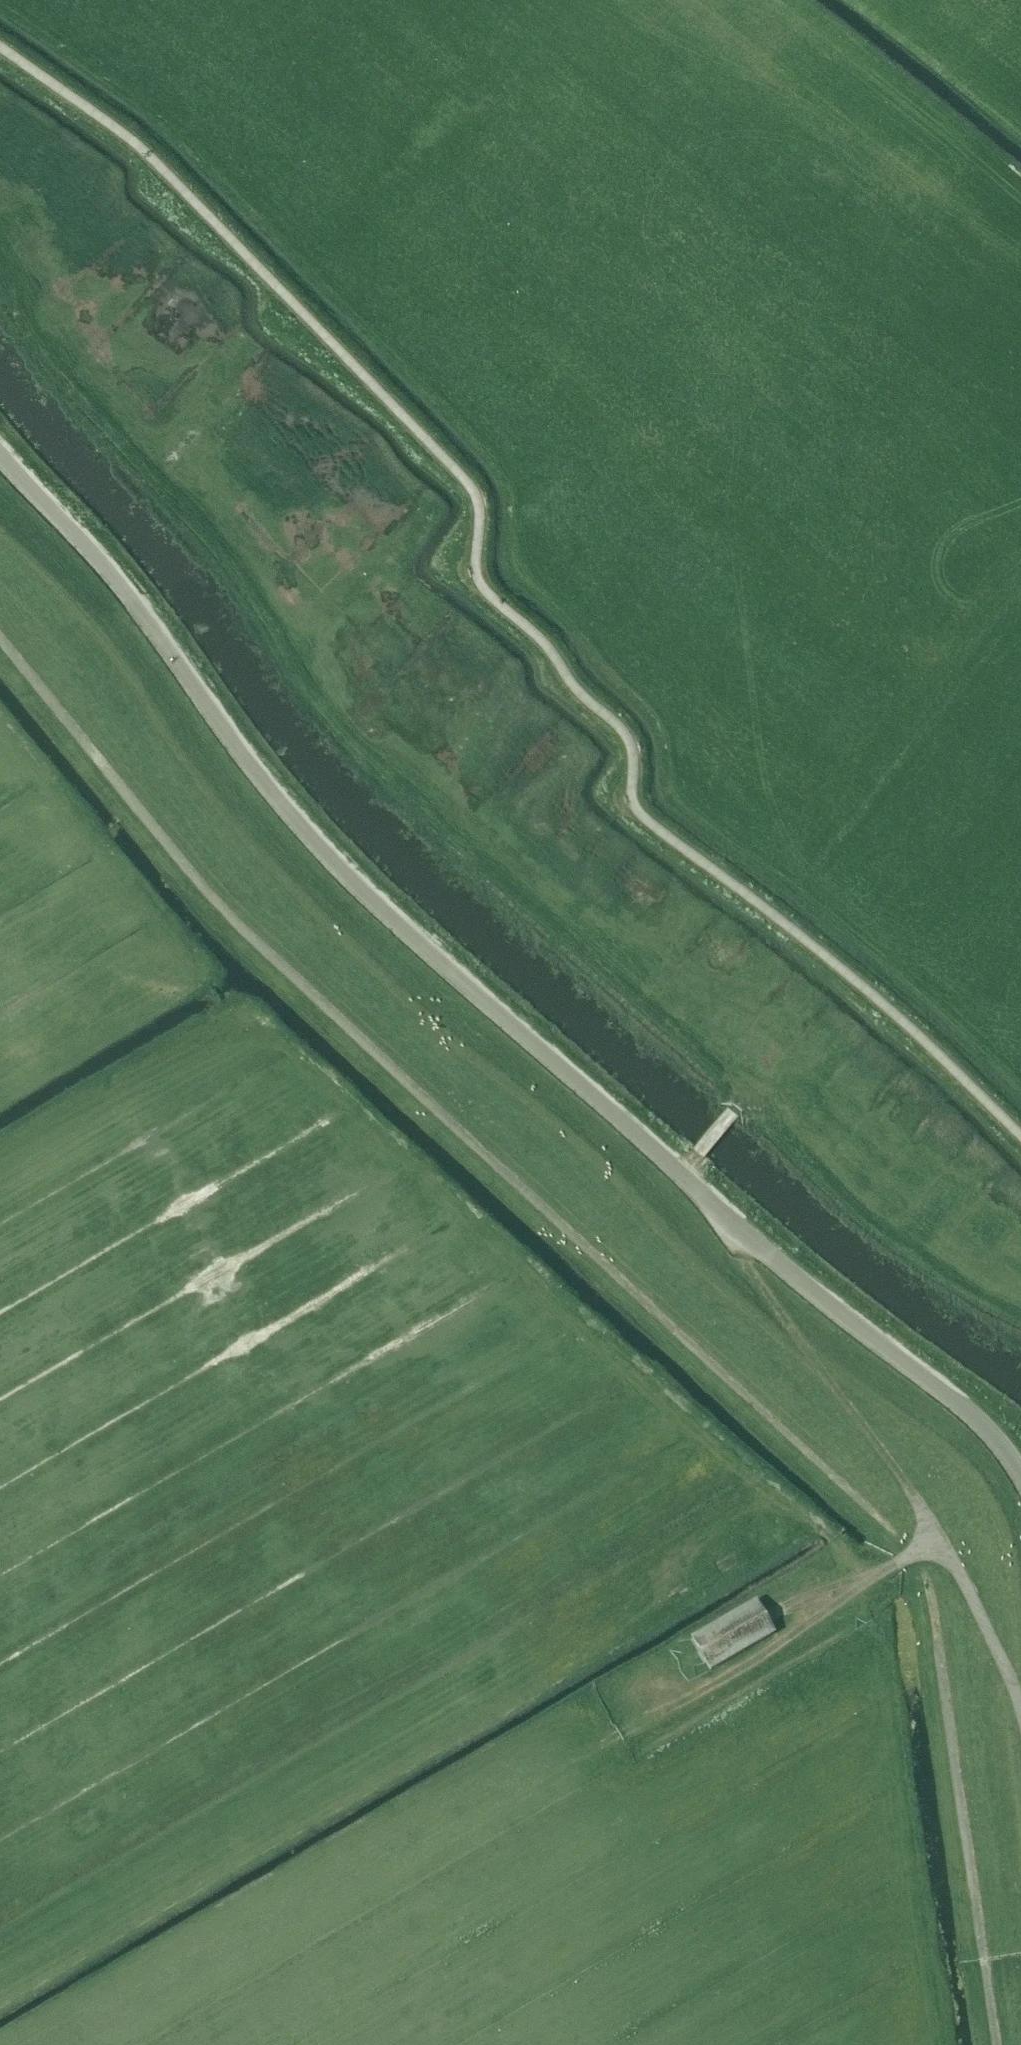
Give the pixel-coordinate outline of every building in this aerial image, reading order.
[(691,1638),(710,1670),(774,1633),(755,1601),(691,1638)]
